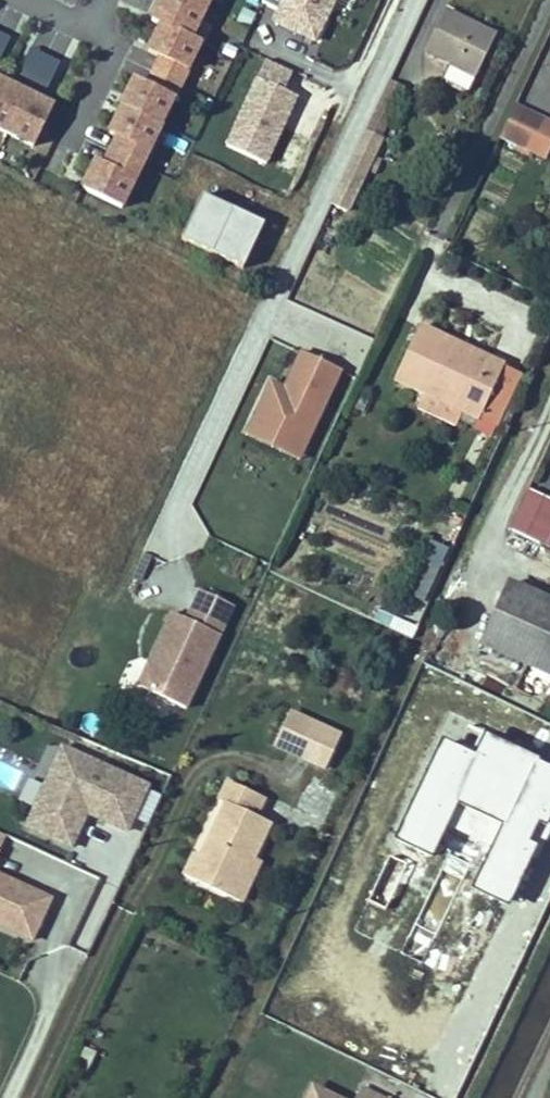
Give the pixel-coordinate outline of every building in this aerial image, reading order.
[(160,124),(199,43),(190,38),(208,0),(160,0),(150,20),(160,24),(147,50),(160,56),(146,85),(133,79),(109,132),(117,136),(103,164),(95,161),(81,188),(120,208),(161,125),(160,124)] [(347,0),(298,0),(338,18),(347,0)] [(442,13),(425,48),(451,61),(441,82),(466,94),(493,39),(442,13)] [(9,38),(0,33),(0,57),(9,38)] [(61,63),(30,48),(15,79),(45,94),(61,63)] [(286,89),(294,70),(264,56),(224,145),(268,165),(300,95),(286,89)] [(331,204),(347,211),(405,89),(371,73),(348,122),(365,131),(331,204)] [(0,81),(0,129),(33,146),(52,106),(0,81)] [(544,121),(514,107),(500,137),(530,151),(544,121)] [(544,121),(530,151),(546,158),(549,150),(549,124),(544,121)] [(202,194),(188,239),(251,258),(265,213),(202,194)] [(478,419),(503,367),(419,327),(394,379),(429,396),(422,409),(452,423),(459,410),(478,419)] [(302,460),(342,374),(302,355),(286,390),(272,384),(248,434),(302,460)] [(519,374),(503,367),(478,419),(494,426),(519,374)] [(525,486),(507,530),(549,546),(549,543),(549,496),(525,486)] [(413,637),(447,545),(426,537),(405,595),(418,600),(411,620),(380,608),(375,623),(413,637)] [(508,583),(480,643),(549,676),(549,603),(508,583)] [(138,684),(186,706),(234,604),(201,588),(187,618),(173,611),(138,684)] [(349,695),(321,681),(294,736),(310,743),(322,718),(335,724),(349,695)] [(128,830),(149,786),(65,747),(28,827),(72,847),(89,812),(128,830)] [(194,854),(183,877),(240,903),(259,863),(252,860),(269,824),(254,817),(263,799),(228,782),(219,802),(226,805),(201,858),(194,854)] [(137,818),(147,823),(160,795),(149,790),(137,818)] [(7,880),(5,885),(0,883),(0,926),(30,939),(48,900),(7,880)] [(87,1072),(96,1053),(87,1049),(78,1068),(87,1072)] [(362,1088),(357,1097),(382,1097),(362,1088)] [(308,1097),(330,1097),(313,1089),(308,1097)]
